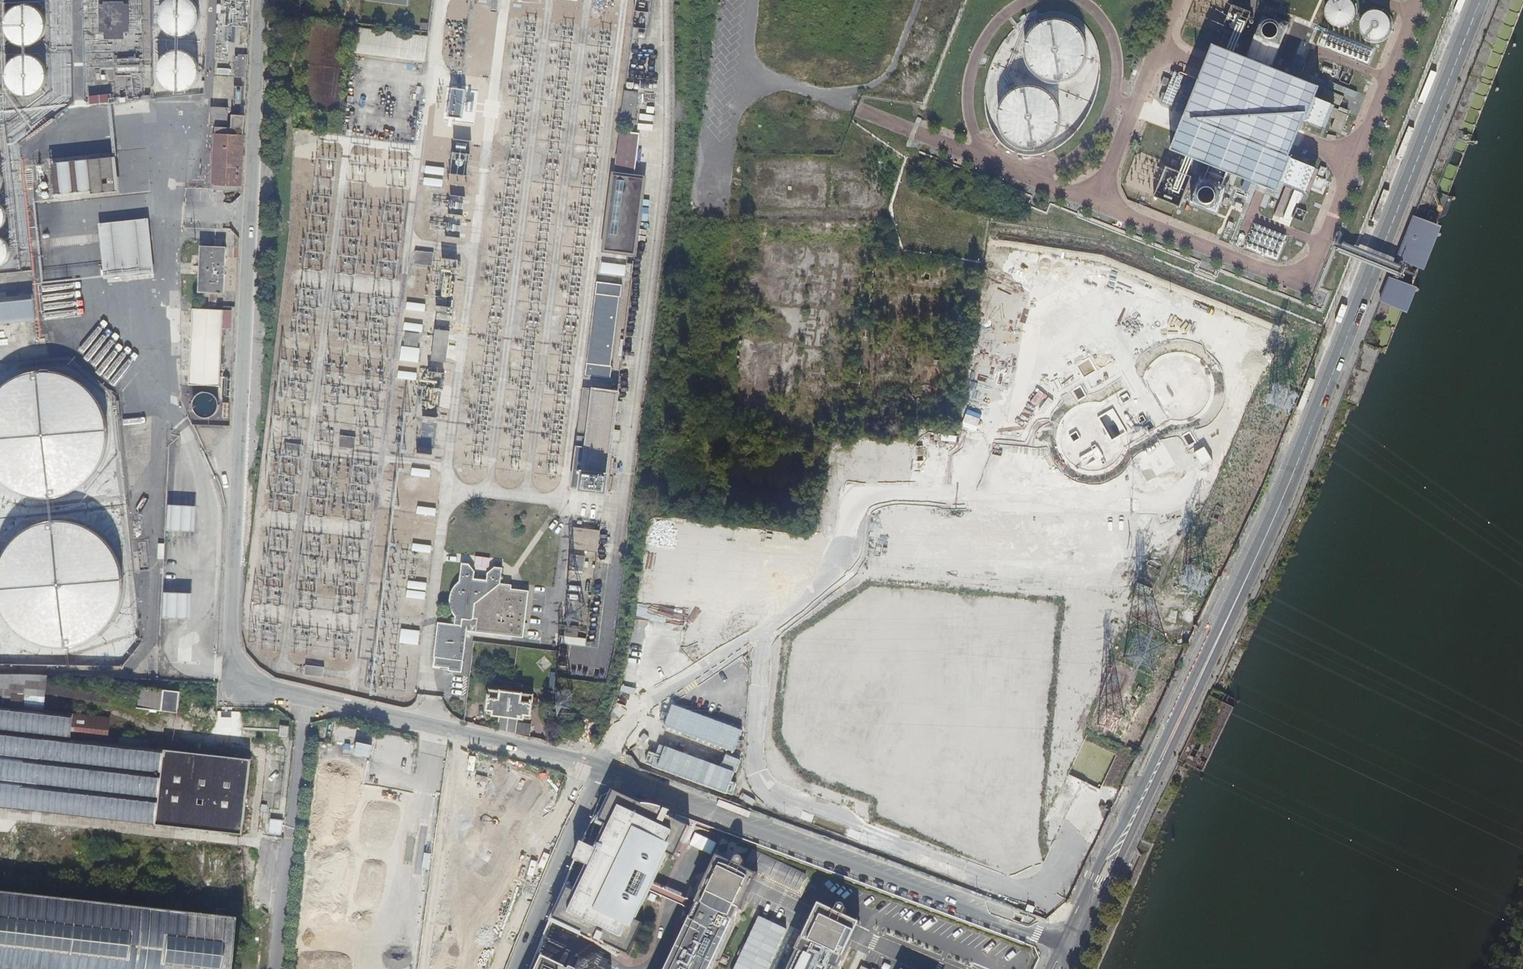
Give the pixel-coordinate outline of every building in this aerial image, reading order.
[(167,2),(163,6),(161,10),(160,15),(160,20),(161,24),(164,29),(167,32),(172,35),(176,36),(181,36),(186,36),(190,33),(194,30),(197,26),(199,21),(199,17),(198,12),(197,7),(194,3),(190,0),(189,0),(170,0),(167,2)] [(490,10),(498,11),(499,0),(491,0),(490,10)] [(1327,11),(1328,17),(1331,22),(1335,25),(1341,27),(1346,26),(1351,23),(1355,19),(1357,14),(1357,8),(1355,3),(1352,0),(1332,0),(1331,1),(1328,6),(1327,11)] [(1365,341),(1388,350),(1522,7),(1522,0),(1500,0),(1485,38),(1459,103),(1426,187),(1399,256),(1407,259),(1382,321),(1370,327),(1365,341)] [(111,4),(111,31),(121,31),(121,4),(111,4)] [(32,8),(27,7),(22,7),(18,9),(14,12),(10,15),(8,19),(7,24),(7,29),(8,34),(11,38),(14,42),(18,44),(23,46),(28,46),(32,45),(37,43),(41,40),(44,36),(45,31),(46,26),(45,21),(43,17),(40,13),(36,10),(32,8)] [(1362,20),(1361,26),(1362,31),(1365,36),(1370,40),(1375,41),(1381,41),(1386,38),(1390,34),(1392,29),(1392,23),(1390,18),(1386,13),(1381,11),(1375,10),(1370,12),(1365,15),(1362,20)] [(1093,113),(1101,53),(1089,23),(1080,27),(1071,21),(1038,17),(1035,15),(1031,14),(1022,18),(996,55),(1005,56),(1006,60),(1005,71),(1005,72),(1002,76),(990,75),(989,82),(1003,84),(1001,99),(991,98),(996,110),(994,113),(997,121),(990,131),(1016,149),(1039,152),(1069,140),(1080,125),(1081,118),(1093,113)] [(1263,15),(1246,56),(1272,67),(1289,25),(1263,15)] [(1371,63),(1377,48),(1325,29),(1319,44),(1371,63)] [(1302,79),(1272,67),(1246,56),(1231,51),(1212,43),(1192,96),(1297,137),(1304,120),(1307,120),(1320,86),(1302,79)] [(185,53),(180,52),(175,53),(170,54),(166,57),(163,60),(161,65),(160,69),(160,74),(161,79),(163,83),(167,87),(171,89),(176,91),(181,91),(185,90),(190,88),(193,85),(196,81),(198,76),(199,71),(198,66),(196,62),(193,58),(189,55),(185,53)] [(1304,56),(1297,54),(1293,64),(1300,67),(1304,56)] [(248,56),(236,55),(235,77),(246,79),(248,56)] [(32,56),(27,56),(23,56),(18,57),(14,60),(11,64),(8,68),(7,73),(7,78),(9,83),(11,87),(14,90),(19,93),(23,94),(28,94),(33,94),(37,91),(41,88),(44,84),(46,80),(46,75),(45,70),(44,65),(41,61),(37,58),(32,56)] [(1174,72),(1163,103),(1173,107),(1184,76),(1174,72)] [(1358,93),(1329,81),(1327,86),(1355,98),(1358,93)] [(1344,96),(1325,89),(1321,98),(1331,102),(1330,105),(1320,102),(1316,111),(1314,110),(1310,119),(1319,123),(1323,114),(1335,118),(1331,128),(1341,132),(1348,113),(1336,108),(1337,104),(1340,106),(1344,96)] [(638,92),(624,90),(620,125),(634,127),(638,92)] [(111,93),(91,94),(91,102),(112,102),(111,93)] [(1289,157),(1297,137),(1192,96),(1171,150),(1190,158),(1211,166),(1228,172),(1278,192),(1290,159),(1289,157)] [(639,134),(619,131),(614,172),(634,175),(639,134)] [(245,135),(215,134),(213,185),(242,187),(245,135)] [(454,173),(469,173),(471,140),(456,139),(454,173)] [(119,157),(52,160),(55,198),(121,194),(119,157)] [(445,169),(426,166),(425,173),(444,175),(445,169)] [(1228,172),(1211,166),(1206,179),(1200,177),(1190,202),(1218,213),(1229,185),(1224,183),(1228,172)] [(614,172),(613,172),(603,250),(636,253),(643,176),(634,175),(614,172)] [(443,180),(424,178),(424,185),(442,187),(443,180)] [(149,219),(99,224),(106,276),(155,271),(149,219)] [(1255,223),(1245,249),(1278,262),(1288,236),(1255,223)] [(3,265),(6,263),(8,260),(9,256),(10,252),(9,249),(8,245),(5,242),(2,240),(0,238),(0,267),(3,265)] [(227,247),(201,246),(199,293),(226,294),(227,247)] [(434,252),(415,251),(414,264),(432,266),(434,252)] [(633,264),(600,260),(599,273),(631,277),(633,264)] [(597,282),(595,294),(619,296),(621,297),(623,285),(597,282)] [(38,319),(35,294),(0,297),(0,323),(38,319)] [(586,364),(610,367),(619,296),(595,294),(586,364)] [(426,305),(407,303),(407,309),(425,311),(426,305)] [(232,329),(232,311),(194,309),(190,386),(220,387),(223,329),(232,329)] [(423,325),(405,323),(404,330),(422,332),(423,325)] [(450,330),(435,329),(432,361),(446,362),(450,330)] [(419,334),(406,332),(404,345),(418,346),(419,334)] [(421,349),(402,347),(400,360),(420,362),(421,349)] [(1143,378),(1100,403),(1093,402),(1084,403),(1075,405),(1068,411),(1062,417),(1057,425),(1055,434),(1055,443),(1058,452),(1063,460),(1069,467),(1078,472),(1087,474),(1096,474),(1106,472),(1114,467),(1120,460),(1125,452),(1126,449),(1170,422),(1175,423),(1185,422),(1194,419),(1202,414),(1209,407),(1213,398),(1215,389),(1214,379),(1211,370),(1205,362),(1198,356),(1190,352),(1181,351),(1172,351),(1163,354),(1156,359),(1149,365),(1145,373),(1143,378)] [(612,367),(610,367),(586,364),(585,374),(611,378),(612,367)] [(39,371),(20,376),(4,386),(0,390),(0,478),(8,486),(25,495),(44,498),(65,495),(83,485),(97,471),(106,452),(109,432),(104,412),(94,394),(79,381),(60,373),(39,371)] [(417,374),(399,372),(398,378),(416,380),(417,374)] [(576,445),(584,447),(592,387),(583,386),(576,445)] [(582,469),(610,472),(620,391),(618,390),(592,387),(584,447),(582,469)] [(356,437),(341,435),(339,447),(354,449),(356,437)] [(303,445),(284,443),(283,449),(302,452),(303,445)] [(582,469),(584,447),(576,445),(571,487),(579,488),(582,469)] [(430,471),(412,468),(411,475),(429,477),(430,471)] [(610,472),(582,469),(579,488),(608,491),(610,472)] [(197,508),(169,506),(168,531),(196,533),(197,508)] [(436,509),(418,507),(417,513),(435,516),(436,509)] [(55,522),(36,527),(20,537),(7,551),(0,566),(0,604),(0,607),(10,624),(24,637),(41,646),(60,649),(80,646),(98,636),(113,622),(122,603),(124,583),(120,563),(110,545),(94,531),(75,523),(55,522)] [(600,530),(573,527),(570,548),(597,551),(600,530)] [(431,546),(413,544),(413,551),(430,553),(431,546)] [(585,556),(570,555),(568,570),(583,571),(585,556)] [(455,616),(454,625),(461,625),(463,619),(471,620),(474,619),(475,603),(499,584),(502,568),(495,568),(488,573),(487,581),(473,580),(474,572),(469,564),(462,564),(460,582),(456,585),(452,591),(450,599),(450,605),(451,610),(453,614),(455,616)] [(427,583),(408,581),(408,587),(426,590),(427,583)] [(475,603),(474,619),(477,619),(476,631),(522,636),(528,591),(511,589),(512,585),(499,584),(475,603)] [(426,593),(407,590),(407,597),(425,599),(426,593)] [(192,594),(165,593),(164,618),(191,620),(192,594)] [(477,619),(474,619),(471,620),(463,619),(461,625),(454,625),(438,624),(437,636),(433,667),(461,670),(466,630),(476,631),(477,619)] [(579,629),(565,627),(564,636),(578,638),(579,629)] [(420,631),(401,629),(400,642),(419,644),(420,631)] [(324,667),(305,665),(304,675),(323,677),(324,667)] [(514,692),(493,689),(491,709),(497,710),(496,714),(503,715),(501,730),(509,732),(514,692)] [(143,690),(142,717),(169,718),(170,691),(143,690)] [(535,694),(514,692),(509,732),(519,734),(521,717),(526,718),(527,713),(533,714),(535,694)] [(736,752),(745,730),(674,703),(665,725),(736,752)] [(242,833),(250,758),(73,739),(76,714),(0,705),(0,806),(242,833)] [(85,714),(84,727),(112,728),(112,715),(85,714)] [(371,754),(372,743),(358,741),(357,753),(371,754)] [(646,766),(731,792),(741,758),(727,754),(724,764),(661,745),(658,753),(651,751),(646,766)] [(670,818),(672,813),(616,793),(602,823),(609,826),(610,828),(610,830),(610,832),(565,925),(583,934),(583,937),(601,945),(602,943),(630,957),(645,925),(638,922),(637,918),(665,858),(670,856),(676,859),(691,827),(670,818)] [(691,844),(712,853),(718,841),(697,832),(691,844)] [(753,851),(746,865),(754,869),(761,855),(753,851)] [(761,855),(754,869),(771,877),(777,863),(761,855)] [(758,876),(742,868),(740,871),(733,868),(734,865),(717,857),(701,892),(704,893),(740,910),(742,911),(758,876)] [(733,868),(740,871),(742,868),(744,864),(745,863),(744,861),(744,860),(742,859),(741,858),(739,859),(737,860),(736,861),(734,865),(733,868)] [(777,863),(771,877),(784,883),(790,869),(777,863)] [(790,869),(784,883),(799,890),(805,877),(790,869)] [(668,968),(712,968),(740,910),(704,893),(668,968)] [(225,921),(0,896),(0,968),(220,968),(225,921)] [(836,913),(820,905),(809,928),(850,947),(861,925),(843,916),(842,919),(834,915),(836,913)] [(834,915),(842,919),(843,916),(845,913),(845,911),(845,910),(845,909),(844,907),(843,907),(842,906),(840,906),(839,907),(838,908),(836,913),(834,915)] [(736,968),(770,968),(788,927),(759,915),(736,968)] [(850,947),(809,928),(790,968),(840,968),(850,947)] [(581,957),(573,953),(567,967),(543,956),(538,953),(531,968),(575,968),(581,957)]
